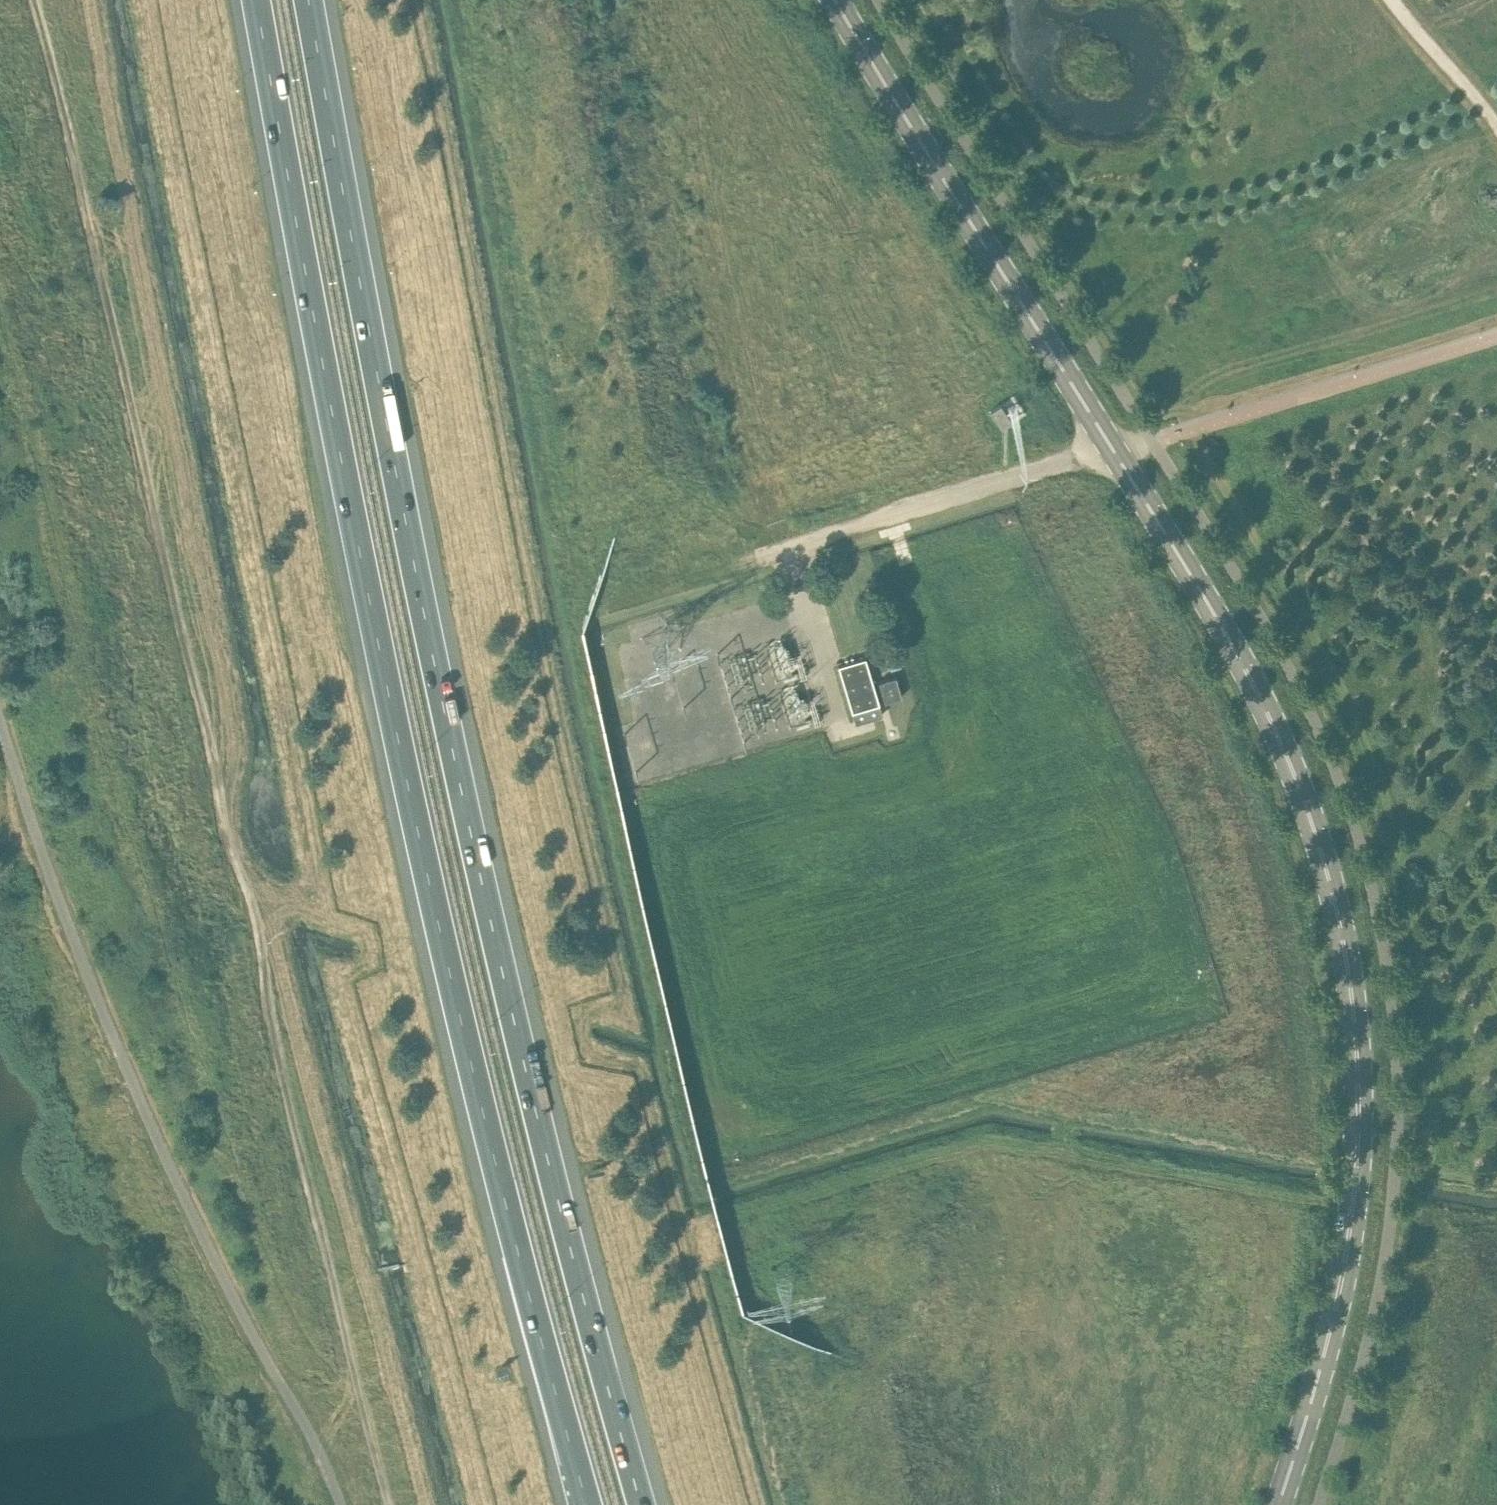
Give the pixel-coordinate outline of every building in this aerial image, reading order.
[(1012,420),(1001,404),(1000,403),(991,410),(1002,426),(1012,420)] [(852,710),(879,702),(865,656),(839,665),(852,710)] [(885,701),(902,696),(896,675),(879,680),(885,701)]
